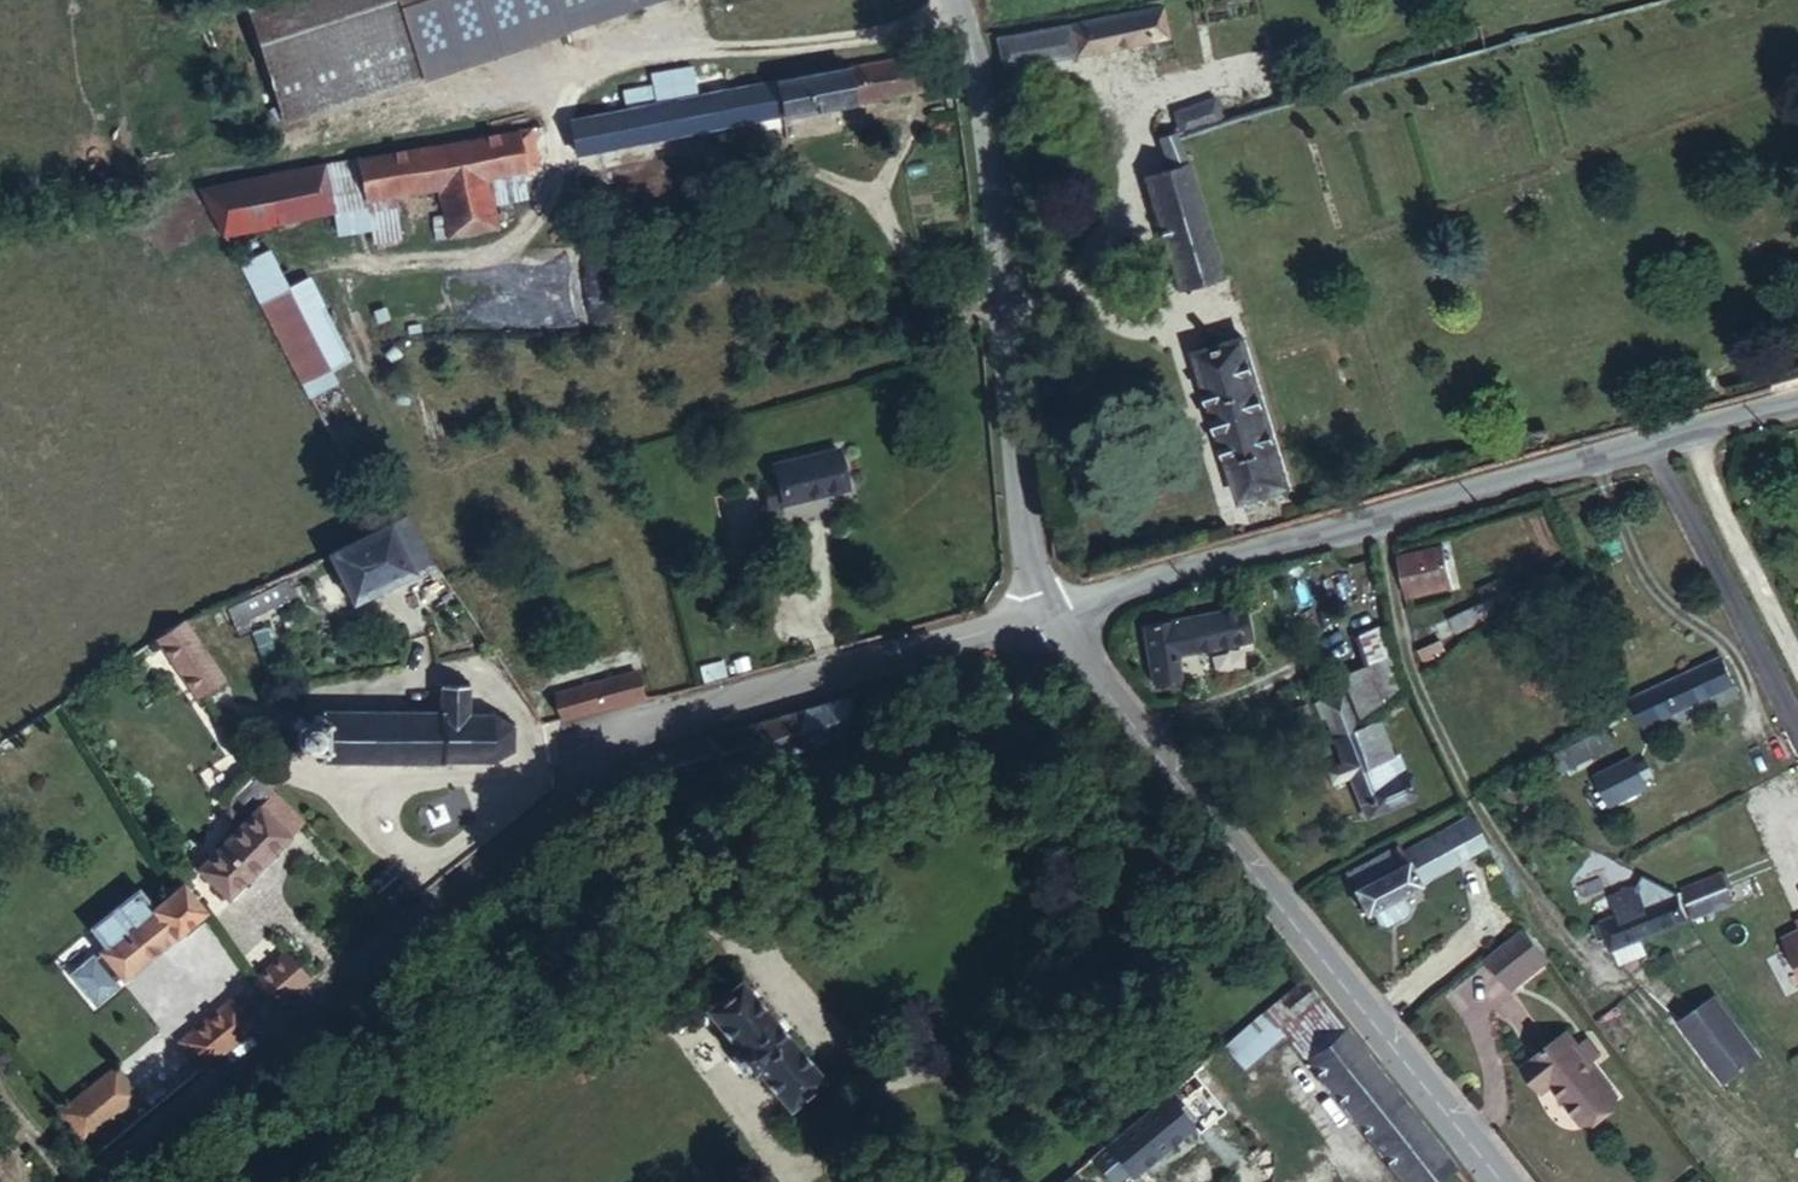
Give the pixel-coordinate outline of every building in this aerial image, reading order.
[(412,0),(293,0),(260,10),(299,134),(440,90),(412,0)] [(440,90),(580,45),(567,0),(412,0),(440,90)] [(1161,11),(999,39),(1006,69),(1166,44),(1161,11)] [(931,104),(922,56),(696,96),(655,103),(625,108),(570,118),(580,165),(931,104)] [(655,103),(696,96),(689,61),(646,68),(650,79),(655,103)] [(625,108),(655,103),(650,79),(620,86),(625,108)] [(1182,138),(1217,128),(1211,111),(1177,120),(1182,138)] [(549,168),(541,123),(368,154),(376,199),(442,187),(496,178),(549,168)] [(1169,166),(1145,174),(1179,294),(1225,278),(1180,129),(1172,131),(1173,139),(1162,142),(1169,166)] [(368,154),(334,161),(340,205),(376,199),(368,154)] [(334,161),(265,174),(206,185),(214,227),(340,205),(334,161)] [(496,178),(442,187),(452,241),(506,230),(496,178)] [(258,307),(300,388),(333,371),(291,289),(258,307)] [(1261,347),(1211,362),(1258,512),(1307,496),(1261,347)] [(789,487),(794,507),(799,530),(867,514),(856,471),(789,487)] [(799,530),(794,507),(779,509),(784,534),(799,530)] [(424,529),(349,563),(371,609),(448,572),(424,529)] [(1448,569),(1407,575),(1414,613),(1455,607),(1448,569)] [(225,609),(235,629),(300,598),(290,578),(225,609)] [(1373,581),(1290,601),(1294,622),(1376,603),(1373,581)] [(197,630),(169,651),(211,710),(236,691),(214,662),(208,665),(195,646),(210,637),(205,627),(197,630)] [(1186,634),(1190,678),(1265,670),(1260,628),(1186,634)] [(1193,708),(1190,678),(1186,634),(1163,635),(1169,710),(1193,708)] [(1717,689),(1618,733),(1631,763),(1730,719),(1717,689)] [(611,730),(668,714),(660,693),(605,707),(611,730)] [(445,722),(305,724),(304,778),(495,779),(526,765),(524,735),(500,721),(474,722),(474,695),(445,695),(445,722)] [(574,715),(578,739),(611,730),(605,707),(574,715)] [(685,763),(668,777),(675,798),(783,765),(787,781),(841,764),(839,754),(881,743),(872,708),(685,763)] [(1295,725),(1309,756),(1313,760),(1336,743),(1319,714),(1295,725)] [(1379,787),(1350,733),(1313,760),(1353,835),(1401,810),(1387,784),(1379,787)] [(1579,758),(1546,772),(1553,788),(1586,774),(1579,758)] [(293,822),(263,781),(247,794),(256,806),(240,819),(246,829),(238,836),(246,848),(206,880),(231,914),(313,843),(293,822)] [(1477,859),(1465,837),(1397,875),(1401,882),(1410,895),(1477,859)] [(1410,895),(1401,882),(1386,891),(1375,870),(1337,892),(1362,935),(1367,932),(1375,945),(1382,947),(1402,936),(1404,929),(1396,916),(1414,906),(1410,895)] [(1690,892),(1700,923),(1739,911),(1728,879),(1690,892)] [(1628,913),(1657,902),(1648,882),(1622,891),(1628,913)] [(211,930),(177,889),(151,912),(146,906),(100,946),(114,962),(112,964),(114,967),(104,976),(101,973),(79,991),(105,1022),(127,1003),(124,1000),(134,991),(137,994),(211,930)] [(1692,926),(1682,894),(1657,902),(1628,913),(1600,922),(1606,939),(1616,935),(1622,949),(1692,926)] [(1789,936),(1797,954),(1797,931),(1789,936)] [(1524,941),(1485,967),(1506,1000),(1546,974),(1524,941)] [(261,986),(278,1009),(310,982),(292,961),(261,986)] [(1286,1036),(1304,1060),(1345,1027),(1306,979),(1222,1049),(1244,1074),(1286,1036)] [(737,990),(700,1018),(724,1048),(715,1054),(748,1096),(755,1090),(784,1127),(788,1124),(797,1134),(824,1113),(814,1101),(819,1097),(737,990)] [(1721,996),(1684,1021),(1726,1085),(1765,1059),(1721,996)] [(183,1039),(204,1065),(254,1026),(235,999),(183,1039)] [(1304,1060),(1403,1181),(1438,1181),(1456,1167),(1347,1030),(1345,1027),(1304,1060)] [(1561,1048),(1521,1077),(1539,1103),(1543,1099),(1572,1139),(1607,1114),(1582,1078),(1593,1070),(1583,1055),(1572,1063),(1561,1048)] [(119,1067),(64,1114),(87,1141),(142,1094),(119,1067)] [(1194,1126),(1201,1133),(1226,1112),(1193,1073),(1167,1094),(1194,1126)] [(1521,1077),(1516,1080),(1534,1106),(1539,1103),(1521,1077)] [(1167,1094),(1092,1156),(1114,1181),(1118,1181),(1130,1173),(1134,1177),(1194,1126),(1167,1094)] [(1074,1173),(1063,1181),(1081,1181),(1074,1173)]
